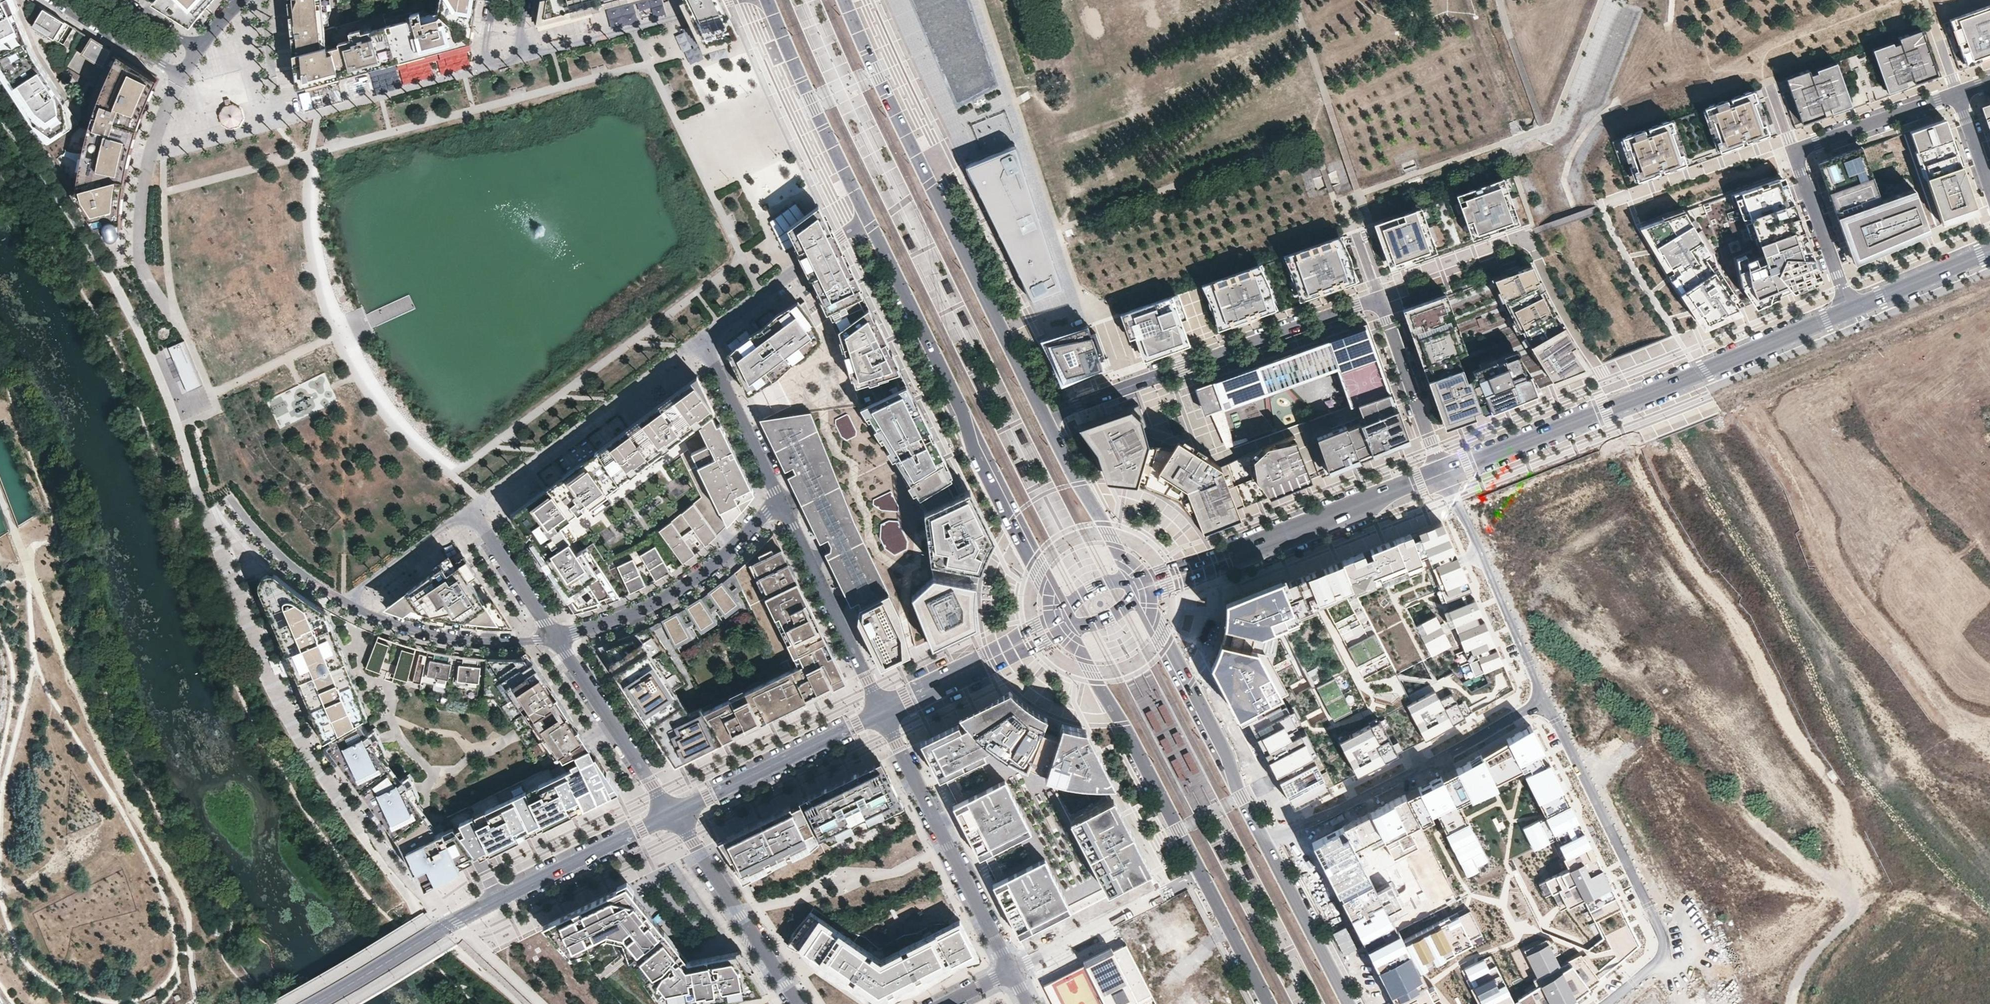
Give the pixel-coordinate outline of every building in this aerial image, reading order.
[(47,144),(64,170),(67,174),(77,189),(101,226),(108,224),(109,229),(115,228),(113,223),(120,221),(120,220),(121,213),(114,215),(115,205),(116,193),(117,182),(119,173),(121,163),(121,160),(123,154),(125,145),(128,136),(129,130),(124,128),(126,123),(130,113),(132,107),(133,103),(138,105),(145,90),(151,75),(129,62),(122,57),(118,67),(114,75),(111,83),(108,91),(104,100),(102,108),(99,118),(96,129),(83,126),(81,122),(54,91),(11,0),(0,0),(0,72),(47,144)] [(190,26),(199,15),(208,4),(212,0),(148,0),(190,26)] [(291,38),(293,54),(326,46),(324,29),(323,11),(322,0),(287,0),(291,38)] [(330,0),(322,0),(323,11),(331,11),(330,0)] [(477,0),(427,0),(426,5),(404,11),(403,8),(383,14),(396,62),(460,45),(470,42),(472,29),(476,5),(477,0)] [(539,18),(538,24),(597,8),(602,6),(600,1),(604,0),(541,0),(539,18)] [(681,1),(687,15),(701,43),(704,49),(730,41),(727,36),(738,32),(726,9),(730,8),(728,3),(726,0),(683,0),(681,1)] [(610,27),(638,21),(634,2),(606,8),(610,27)] [(1951,20),(1954,31),(1967,67),(1989,59),(1989,6),(1951,20)] [(59,42),(70,25),(44,9),(33,25),(59,42)] [(326,46),(293,54),(295,76),(297,88),(337,78),(362,71),(396,62),(383,14),(340,25),(324,29),(326,46)] [(1834,62),(1779,82),(1781,88),(1795,128),(1832,114),(1851,108),(1886,95),(1913,86),(1935,78),(1919,32),(1870,50),(1834,62)] [(110,54),(111,50),(87,35),(78,50),(104,66),(105,63),(108,57),(110,54)] [(302,90),(304,108),(342,103),(340,86),(302,90)] [(1669,123),(1613,143),(1629,186),(1685,166),(1717,154),(1770,135),(1769,133),(1757,97),(1755,92),(1702,111),(1669,123)] [(1942,116),(1905,130),(1940,225),(1977,210),(1968,187),(1942,116)] [(1871,254),(1929,230),(1912,183),(1881,194),(1864,145),(1818,162),(1825,180),(1845,237),(1854,261),(1871,254)] [(973,163),(966,166),(971,176),(975,183),(978,190),(981,196),(984,203),(987,209),(991,216),(994,223),(997,229),(1000,236),(1004,242),(1007,249),(1010,256),(1014,262),(1017,269),(1018,272),(1020,275),(1023,282),(1027,289),(1030,296),(1033,303),(1063,290),(1061,283),(1059,276),(1056,268),(1054,261),(1052,255),(1049,248),(1047,241),(1045,234),(1042,227),(1040,220),(1038,213),(1035,206),(1033,199),(1031,192),(1029,185),(1026,178),(1024,171),(1022,164),(1019,157),(1017,150),(1016,146),(1009,148),(1002,151),(995,154),(987,157),(980,160),(973,163)] [(1459,195),(1474,238),(1489,232),(1487,227),(1502,222),(1504,227),(1516,223),(1501,180),(1459,195)] [(1781,180),(1736,195),(1756,259),(1751,261),(1749,255),(1739,259),(1745,287),(1754,302),(1775,293),(1806,280),(1817,276),(1808,252),(1792,210),(1786,195),(1781,180)] [(1447,201),(1438,202),(1439,210),(1447,210),(1447,201)] [(819,207),(787,233),(798,255),(803,266),(811,284),(817,296),(822,306),(826,314),(831,311),(863,296),(854,279),(845,259),(836,243),(831,231),(819,207)] [(1433,252),(1419,210),(1376,225),(1379,232),(1391,267),(1403,263),(1402,258),(1412,254),(1414,259),(1433,252)] [(1689,211),(1642,227),(1656,250),(1671,276),(1693,312),(1700,323),(1739,307),(1733,296),(1740,293),(1689,211)] [(1504,227),(1502,222),(1487,227),(1489,232),(1504,227)] [(912,236),(906,239),(913,253),(919,250),(912,236)] [(1323,291),(1352,281),(1340,246),(1337,239),(1290,256),(1305,298),(1323,291)] [(1403,263),(1414,259),(1412,254),(1402,258),(1403,263)] [(1565,332),(1562,334),(1552,316),(1555,315),(1551,306),(1548,307),(1545,301),(1547,300),(1543,292),(1540,293),(1535,282),(1538,281),(1531,265),(1493,279),(1498,290),(1500,289),(1503,294),(1505,298),(1503,299),(1514,321),(1516,320),(1520,329),(1523,334),(1526,338),(1528,343),(1531,347),(1534,352),(1537,357),(1540,362),(1542,366),(1545,370),(1548,374),(1550,378),(1554,383),(1565,378),(1564,376),(1562,374),(1586,365),(1572,344),(1569,345),(1565,339),(1569,337),(1565,332)] [(1237,322),(1271,310),(1256,267),(1208,285),(1223,327),(1237,322)] [(952,280),(945,283),(952,297),(959,294),(952,280)] [(1543,292),(1538,281),(1535,282),(1540,293),(1543,292)] [(1498,290),(1496,291),(1500,300),(1503,299),(1505,298),(1503,294),(1500,289),(1498,290)] [(1452,313),(1446,295),(1441,297),(1447,315),(1452,313)] [(899,611),(909,649),(913,648),(929,640),(913,597),(934,576),(931,559),(928,535),(928,533),(927,529),(925,508),(916,495),(862,406),(856,387),(840,332),(831,311),(826,314),(822,306),(817,296),(813,298),(799,304),(808,316),(818,329),(822,340),(809,355),(799,361),(790,365),(773,380),(761,386),(750,392),(757,407),(762,418),(775,416),(810,411),(856,526),(890,591),(899,611)] [(870,311),(863,296),(831,311),(840,332),(870,311)] [(1465,378),(1457,354),(1461,352),(1454,333),(1447,315),(1441,297),(1405,310),(1409,322),(1412,321),(1416,330),(1413,331),(1419,351),(1423,349),(1427,360),(1423,362),(1426,368),(1431,384),(1434,393),(1437,392),(1439,396),(1436,397),(1438,404),(1441,412),(1446,425),(1481,412),(1469,377),(1465,378)] [(1171,298),(1127,313),(1142,356),(1155,351),(1186,340),(1171,298)] [(1503,299),(1500,300),(1502,304),(1504,308),(1507,314),(1510,320),(1511,322),(1514,321),(1503,299)] [(789,308),(730,352),(750,392),(761,386),(773,380),(790,365),(799,361),(809,355),(822,340),(818,329),(808,316),(799,304),(797,302),(789,308)] [(856,387),(900,374),(870,311),(840,332),(856,387)] [(967,313),(961,316),(968,330),(974,326),(967,313)] [(1459,332),(1452,313),(1447,315),(1454,333),(1459,332)] [(1565,332),(1555,315),(1552,316),(1562,334),(1565,332)] [(1485,326),(1482,317),(1476,319),(1480,328),(1485,326)] [(1514,321),(1511,322),(1516,331),(1520,329),(1516,320),(1514,321)] [(1226,447),(1227,450),(1351,405),(1359,403),(1392,391),(1385,373),(1368,323),(1219,376),(1203,381),(1213,410),(1226,447)] [(1087,325),(1050,338),(1043,341),(1064,381),(1071,378),(1091,371),(1102,367),(1087,325)] [(1465,350),(1459,332),(1454,333),(1461,352),(1465,350)] [(184,340),(169,347),(174,360),(182,379),(187,392),(203,385),(184,340)] [(1516,349),(1478,364),(1481,371),(1519,356),(1516,349)] [(971,353),(964,356),(971,370),(978,366),(971,353)] [(1539,389),(1519,356),(1481,371),(1468,376),(1469,377),(1481,412),(1489,408),(1488,404),(1497,400),(1499,405),(1539,389)] [(174,360),(169,362),(176,381),(182,379),(174,360)] [(1565,378),(1589,369),(1586,365),(1562,374),(1564,376),(1565,378)] [(325,374),(267,399),(279,426),(337,402),(325,374)] [(906,387),(900,374),(856,387),(862,406),(906,387)] [(697,376),(691,380),(705,399),(707,397),(697,376)] [(983,378),(976,381),(984,395),(990,392),(983,378)] [(717,416),(715,412),(713,409),(707,397),(705,399),(691,380),(682,387),(681,387),(665,400),(659,404),(634,423),(627,428),(609,441),(597,450),(609,467),(618,483),(619,482),(631,473),(624,464),(630,459),(637,468),(650,459),(663,449),(656,440),(662,436),(669,445),(682,435),(685,442),(688,449),(710,493),(702,497),(672,521),(654,534),(676,567),(682,563),(686,560),(689,558),(690,557),(692,556),(695,554),(696,552),(700,549),(703,547),(705,545),(707,544),(710,541),(712,539),(716,535),(709,524),(720,515),(726,526),(727,525),(730,522),(733,518),(735,516),(737,514),(742,509),(745,505),(749,500),(752,496),(754,493),(717,416)] [(949,475),(906,387),(862,406),(916,495),(949,475)] [(1329,471),(1409,440),(1394,397),(1392,391),(1359,403),(1363,416),(1331,429),(1332,430),(1316,436),(1329,471)] [(1009,399),(1003,402),(1010,416),(1016,412),(1009,399)] [(1229,489),(1220,466),(1185,444),(1178,440),(1162,439),(1150,438),(1139,404),(1105,416),(1091,421),(1086,423),(1079,425),(1102,456),(1110,479),(1116,479),(1137,481),(1146,485),(1153,487),(1181,500),(1205,529),(1207,532),(1240,519),(1239,516),(1236,508),(1229,489)] [(762,418),(858,615),(859,606),(890,591),(856,526),(810,411),(775,416),(762,418)] [(1025,430),(1018,433),(1026,447),(1032,444),(1025,430)] [(1229,489),(1236,508),(1268,496),(1311,479),(1294,435),(1266,446),(1220,466),(1229,489)] [(669,445),(662,436),(656,440),(663,449),(669,445)] [(710,493),(688,449),(681,455),(702,497),(710,493)] [(590,507),(608,493),(607,492),(619,483),(619,482),(618,483),(609,467),(597,450),(590,455),(572,469),(570,470),(545,489),(532,498),(511,514),(569,602),(580,595),(588,607),(594,606),(598,604),(603,603),(609,600),(614,598),(620,596),(625,594),(629,592),(634,591),(636,590),(639,588),(641,587),(642,586),(648,584),(653,581),(659,578),(664,575),(664,574),(669,571),(650,536),(644,539),(639,542),(634,545),(629,549),(623,551),(622,552),(617,555),(610,558),(606,560),(602,562),(601,562),(590,545),(574,555),(566,543),(567,542),(558,527),(564,522),(566,525),(572,520),(570,516),(577,511),(578,512),(584,508),(582,504),(586,502),(590,507)] [(637,468),(630,459),(624,464),(631,473),(637,468)] [(1025,464),(1018,467),(1026,481),(1032,478),(1025,464)] [(958,494),(949,475),(916,495),(925,508),(958,494)] [(958,494),(925,508),(927,529),(928,533),(928,535),(931,559),(972,566),(977,567),(979,562),(981,555),(984,548),(987,541),(990,536),(967,490),(958,494)] [(594,512),(612,498),(608,493),(590,507),(594,512)] [(726,526),(720,515),(709,524),(716,535),(721,530),(724,527),(726,526)] [(567,542),(574,537),(566,525),(564,522),(558,527),(567,542)] [(1470,591),(1442,523),(1342,562),(1354,594),(1377,586),(1423,567),(1421,562),(1429,560),(1440,590),(1437,591),(1442,603),(1470,591)] [(762,721),(845,681),(839,668),(806,599),(791,569),(773,533),(769,538),(766,541),(763,545),(759,550),(755,553),(751,558),(747,561),(744,564),(739,569),(734,573),(742,589),(752,608),(775,656),(781,669),(710,703),(730,737),(762,721)] [(424,619),(468,628),(512,630),(482,584),(461,551),(443,564),(402,594),(385,607),(421,618),(424,619)] [(970,574),(972,566),(931,559),(934,576),(968,582),(970,574)] [(1342,562),(1285,583),(1300,619),(1319,612),(1354,594),(1342,562)] [(365,717),(316,603),(307,597),(278,576),(277,574),(274,573),(271,573),(267,573),(265,575),(262,577),(260,580),(259,583),(260,586),(260,589),(325,740),(329,737),(359,720),(365,717)] [(734,573),(729,577),(740,591),(742,589),(734,573)] [(968,582),(934,576),(913,597),(929,640),(932,647),(953,636),(975,626),(974,620),(973,613),(972,604),(973,593),(974,583),(968,582)] [(1211,674),(1240,726),(1247,722),(1284,703),(1281,698),(1258,656),(1262,639),(1301,623),(1300,619),(1285,583),(1227,605),(1228,620),(1226,631),(1222,647),(1217,661),(1211,674)] [(714,589),(710,592),(725,612),(737,603),(721,584),(719,586),(717,587),(714,589)] [(858,615),(881,663),(909,649),(899,611),(890,591),(859,606),(858,615)] [(580,595),(569,602),(575,611),(581,609),(588,607),(580,595)] [(1501,663),(1475,598),(1447,609),(1474,674),(1501,663)] [(689,607),(688,607),(701,628),(713,620),(700,599),(698,600),(698,601),(696,601),(696,602),(694,603),(693,604),(689,607)] [(326,609),(316,603),(365,717),(371,713),(326,609)] [(1637,608),(1624,617),(1630,626),(1643,617),(1637,608)] [(666,619),(664,620),(675,642),(687,636),(676,614),(674,615),(671,617),(666,619)] [(1448,643),(1434,615),(1421,621),(1426,632),(1420,635),(1429,653),(1448,643)] [(685,683),(649,627),(643,630),(634,633),(630,635),(625,637),(618,640),(613,641),(608,643),(603,644),(598,646),(607,660),(653,729),(675,763),(709,747),(723,740),(702,708),(701,707),(689,713),(674,690),(685,683)] [(1701,627),(1691,632),(1696,641),(1705,635),(1701,627)] [(380,673),(389,645),(376,640),(366,667),(380,673)] [(415,652),(402,648),(393,677),(408,681),(415,652)] [(450,654),(434,651),(433,656),(433,660),(430,660),(427,676),(446,679),(449,679),(451,663),(448,663),(450,654)] [(427,655),(419,653),(412,682),(421,684),(427,655)] [(479,682),(480,666),(478,666),(478,657),(465,657),(462,656),(462,661),(462,665),(459,664),(457,681),(476,682),(479,682)] [(514,658),(486,657),(485,697),(495,698),(514,726),(543,769),(574,754),(590,747),(568,713),(552,689),(531,657),(518,658),(514,658)] [(1108,890),(1152,868),(1114,796),(1109,798),(1101,783),(1115,782),(1086,728),(1077,726),(1069,725),(1062,723),(1060,730),(1056,728),(1051,726),(1045,724),(1048,717),(1040,713),(1032,708),(1024,703),(1015,695),(1009,689),(959,714),(964,720),(965,722),(960,725),(959,722),(919,742),(937,779),(944,775),(958,803),(952,806),(979,858),(985,854),(998,881),(991,884),(1017,937),(1072,910),(1069,905),(1106,886),(1108,890)] [(1407,704),(1425,737),(1465,716),(1452,692),(1440,698),(1435,689),(1407,704)] [(730,737),(710,703),(702,708),(723,740),(730,737)] [(1172,721),(1163,703),(1158,706),(1167,724),(1172,721)] [(1284,703),(1247,722),(1288,804),(1331,782),(1307,735),(1293,742),(1289,734),(1302,728),(1295,714),(1291,717),(1284,703)] [(1159,726),(1150,710),(1145,713),(1153,729),(1159,726)] [(1339,739),(1356,773),(1396,752),(1379,719),(1339,739)] [(434,829),(413,801),(408,794),(412,791),(407,785),(413,781),(414,780),(409,773),(399,781),(389,768),(379,754),(374,748),(379,744),(375,737),(379,734),(380,733),(375,727),(368,732),(359,720),(329,737),(425,867),(435,880),(458,869),(468,864),(466,861),(446,834),(443,830),(435,835),(432,830),(434,829)] [(1588,852),(1526,728),(1393,802),(1404,825),(1440,806),(1471,870),(1482,865),(1480,861),(1490,856),(1463,797),(1523,763),(1549,810),(1523,824),(1535,845),(1559,833),(1573,862),(1588,852)] [(1183,742),(1178,731),(1172,733),(1177,744),(1183,742)] [(385,751),(381,742),(379,734),(375,737),(379,744),(374,748),(379,754),(385,751)] [(425,867),(329,737),(325,740),(361,789),(395,835),(415,861),(430,883),(435,880),(425,867)] [(1170,747),(1166,737),(1159,740),(1164,749),(1170,747)] [(460,834),(474,854),(483,850),(498,842),(494,835),(501,832),(508,829),(511,836),(554,815),(551,808),(564,802),(568,809),(588,799),(590,805),(618,791),(601,765),(598,760),(590,747),(574,754),(577,759),(569,763),(571,768),(537,784),(539,789),(530,793),(527,794),(525,790),(485,810),(487,814),(477,819),(475,820),(473,816),(459,823),(461,826),(464,832),(460,834)] [(1197,767),(1188,751),(1183,754),(1191,771),(1197,767)] [(1185,774),(1176,758),(1170,761),(1179,777),(1185,774)] [(905,802),(901,795),(884,759),(874,764),(842,780),(803,799),(820,834),(821,837),(825,835),(830,837),(848,831),(853,822),(871,813),(881,815),(898,807),(905,802)] [(419,797),(413,781),(407,785),(412,791),(408,794),(413,801),(419,797)] [(530,793),(539,789),(537,784),(527,789),(530,793)] [(588,799),(568,809),(564,802),(551,808),(554,815),(511,836),(508,829),(501,832),(494,835),(498,842),(483,850),(486,856),(566,816),(589,805),(590,805),(588,799)] [(822,839),(820,834),(803,799),(789,805),(758,820),(721,838),(743,872),(747,878),(773,868),(790,854),(813,849),(822,839)] [(1393,802),(1351,822),(1368,858),(1375,872),(1416,850),(1404,825),(1393,802)] [(485,809),(475,814),(477,819),(487,814),(485,810),(485,809)] [(1375,958),(1409,941),(1375,872),(1368,858),(1351,822),(1314,841),(1375,958)] [(434,829),(432,830),(435,835),(443,830),(439,824),(434,829)] [(456,829),(446,834),(466,861),(476,856),(474,854),(460,834),(456,829)] [(1588,852),(1573,862),(1548,875),(1563,903),(1585,892),(1610,940),(1561,967),(1548,943),(1527,954),(1538,980),(1511,997),(1490,955),(1461,969),(1478,1003),(1562,1003),(1641,950),(1588,852)] [(1533,861),(1537,870),(1552,863),(1547,854),(1533,861)] [(646,876),(636,880),(640,890),(650,886),(646,876)] [(618,932),(636,953),(667,928),(648,905),(630,883),(617,889),(603,896),(584,905),(554,920),(580,950),(618,932)] [(955,961),(978,950),(960,913),(881,954),(816,907),(793,940),(817,956),(845,975),(880,999),(908,985),(955,961)] [(1423,970),(1481,939),(1468,912),(1409,941),(1375,958),(1398,1003),(1440,1003),(1423,970)] [(1922,914),(1916,921),(1923,927),(1929,920),(1922,914)] [(667,928),(636,953),(676,1002),(766,985),(743,949),(703,956),(691,958),(680,945),(667,928)] [(1127,941),(1114,948),(1112,943),(1083,957),(1085,962),(1044,983),(1055,1003),(1159,1003),(1127,941)]
